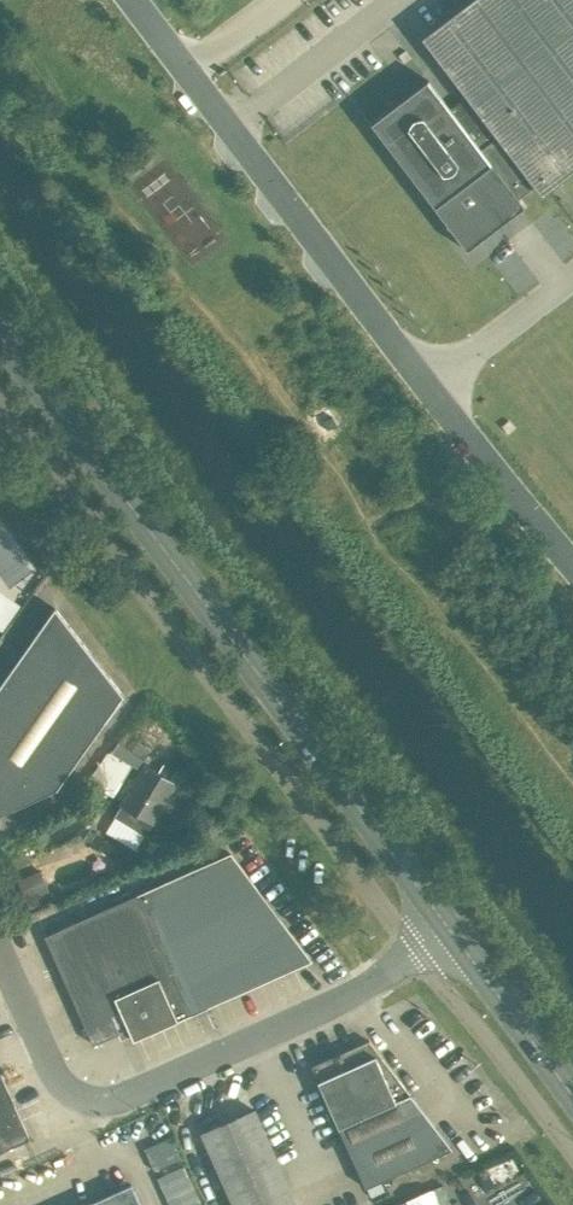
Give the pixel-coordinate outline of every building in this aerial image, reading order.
[(424,39),(467,96),(450,109),(428,80),(371,124),(441,216),(455,205),(481,240),(525,207),(519,199),(536,186),(542,194),(550,189),(572,171),(572,0),(475,0),(424,39)] [(57,789),(124,695),(56,608),(0,687),(0,815),(57,789)] [(126,733),(114,751),(138,767),(150,749),(126,733)] [(112,797),(130,767),(106,753),(88,783),(112,797)] [(177,785),(159,774),(145,765),(114,817),(146,835),(154,823),(177,785)] [(200,812),(187,804),(176,822),(189,830),(200,812)] [(303,958),(227,857),(231,855),(230,853),(45,936),(94,1045),(119,1033),(121,1037),(131,1033),(134,1040),(208,1007),(205,1002),(303,958)] [(370,1041),(313,1067),(367,1188),(453,1149),(370,1041)] [(1,1074),(0,1075),(0,1153),(30,1140),(1,1074)] [(255,1110),(202,1134),(233,1204),(297,1204),(255,1110)] [(131,1186),(87,1204),(139,1204),(131,1186)]
